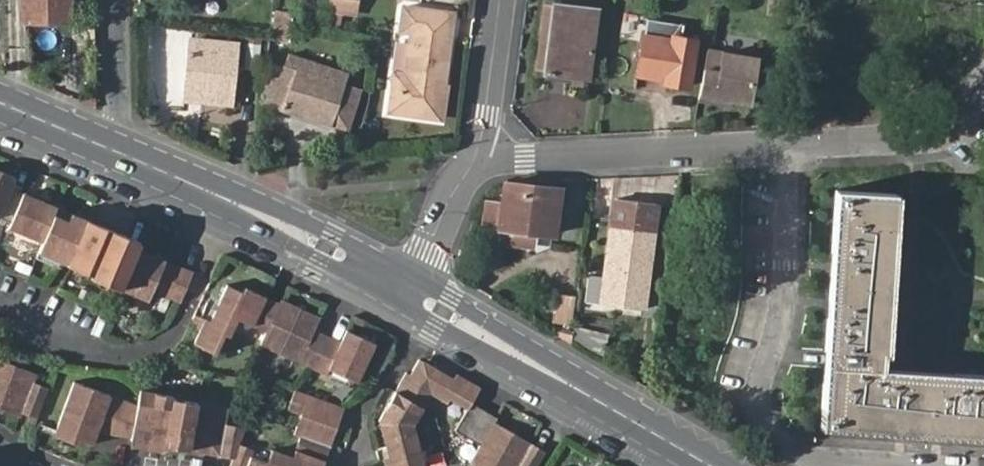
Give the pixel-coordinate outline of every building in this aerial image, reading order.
[(23,19),(70,18),(70,0),(23,0),(23,19)] [(324,11),(347,15),(349,0),(326,0),(324,11)] [(545,69),(553,0),(551,0),(546,0),(537,68),(545,69)] [(553,0),(545,69),(587,75),(596,6),(553,0)] [(410,30),(405,73),(403,86),(391,84),(387,110),(438,117),(449,35),(440,34),(443,11),(401,5),(398,29),(410,30)] [(452,12),(443,11),(440,34),(449,35),(452,12)] [(284,38),(286,12),(273,12),(269,37),(284,38)] [(674,36),(675,25),(646,20),(636,74),(661,79),(661,82),(686,87),(696,40),(674,36)] [(189,34),(185,89),(211,91),(211,98),(230,100),(234,50),(226,49),(227,37),(189,34)] [(759,52),(708,43),(700,93),(717,96),(718,91),(736,94),(751,97),(759,52)] [(277,76),(263,71),(261,102),(347,129),(360,90),(343,84),(298,68),(301,59),(292,56),(289,65),(282,64),(277,76)] [(298,68),(343,84),(346,75),(301,59),(298,68)] [(587,75),(545,69),(537,68),(536,76),(586,83),(587,75)] [(403,86),(405,73),(392,71),(391,84),(403,86)] [(211,91),(185,89),(185,96),(211,98),(211,91)] [(718,91),(717,96),(735,99),(736,94),(718,91)] [(10,222),(8,228),(42,243),(35,258),(60,269),(61,262),(96,276),(94,279),(148,301),(152,291),(181,302),(191,272),(137,249),(140,242),(11,188),(14,177),(0,172),(0,218),(10,222)] [(555,188),(502,185),(501,206),(485,205),(484,228),(497,230),(496,243),(535,250),(537,232),(554,233),(558,189),(555,188)] [(953,373),(952,386),(886,382),(887,368),(873,367),(876,320),(858,319),(858,301),(863,301),(864,273),(860,273),(862,255),(880,256),(886,257),(891,194),(834,190),(829,253),(845,254),(841,318),(825,317),(822,350),(817,420),(883,425),(884,417),(884,407),(903,409),(903,414),(931,415),(932,410),(950,412),(950,421),(983,424),(983,375),(953,373)] [(610,226),(601,307),(643,312),(652,232),(655,206),(614,200),(610,226)] [(845,254),(829,253),(825,317),(841,318),(845,254)] [(858,319),(876,320),(880,256),(862,255),(860,273),(864,273),(863,301),(858,301),(858,319)] [(226,286),(209,322),(194,314),(187,327),(199,332),(193,344),(214,355),(224,334),(229,337),(236,320),(265,334),(260,345),(325,377),(328,371),(356,383),(373,344),(345,331),(339,343),(315,332),(320,320),(280,301),(279,304),(243,288),(241,294),(226,286)] [(557,295),(554,324),(571,326),(575,297),(557,295)] [(575,329),(573,346),(601,363),(608,336),(575,329)] [(20,417),(21,413),(34,418),(46,386),(34,383),(38,374),(0,359),(0,409),(20,417)] [(479,391),(453,376),(450,380),(417,360),(407,376),(402,375),(376,421),(388,465),(423,465),(413,425),(428,396),(446,406),(448,401),(466,412),(454,433),(478,447),(469,464),(472,465),(534,465),(544,451),(493,423),(497,418),(472,405),(479,391)] [(952,386),(953,373),(887,368),(886,382),(952,386)] [(343,408),(294,391),(287,410),(301,416),(293,436),(298,438),(292,458),(271,450),(265,462),(251,458),(251,449),(237,444),(244,428),(225,426),(227,409),(174,400),(171,396),(139,390),(138,407),(76,381),(54,431),(90,444),(97,430),(129,441),(129,449),(229,456),(227,465),(323,465),(343,408)] [(884,407),(884,417),(950,421),(950,412),(932,410),(931,415),(903,414),(903,409),(884,407)]
